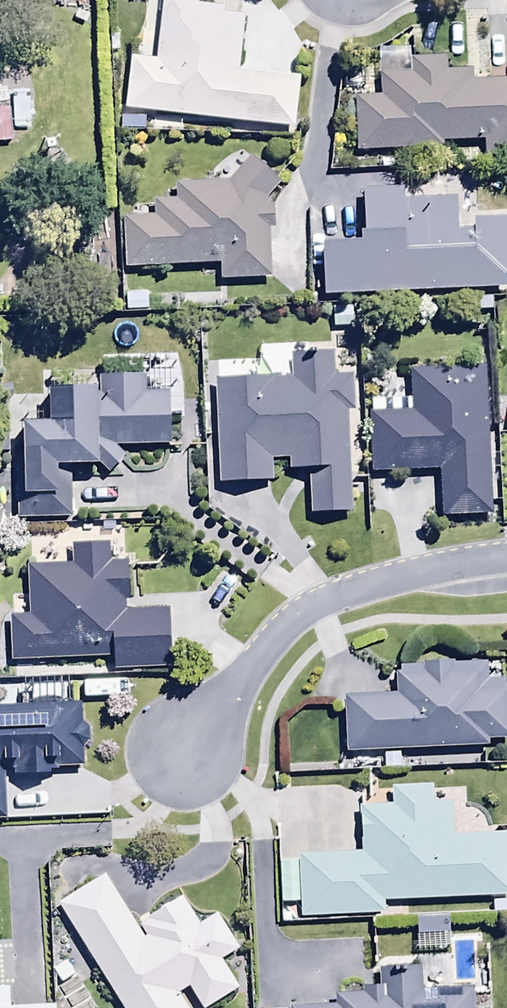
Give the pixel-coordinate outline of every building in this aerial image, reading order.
[(124,109),(284,127),(283,135),(293,136),(299,79),(239,73),(246,9),(197,4),(197,0),(161,0),(154,60),(130,58),(124,109)] [(503,37),(484,37),(484,69),(503,69),(503,37)] [(353,153),(438,150),(438,144),(481,143),(481,161),(506,161),(506,81),(467,82),(467,74),(445,75),(445,59),(409,60),(409,74),(379,75),(379,98),(352,98),(353,153)] [(13,141),(11,104),(0,105),(0,142),(13,141)] [(124,217),(125,270),(218,265),(219,283),(270,281),(268,228),(274,228),(273,207),(266,201),(280,186),(248,156),(223,184),(175,185),(176,199),(152,199),(153,217),(124,217)] [(322,298),(501,289),(501,278),(506,277),(506,219),(469,221),(469,232),(454,233),(452,200),(400,202),(400,192),(360,193),(363,234),(355,234),(356,242),(319,244),(322,298)] [(290,377),(215,379),(218,483),(272,481),(271,459),(289,458),(289,471),(309,470),(311,515),(350,514),(347,411),(357,410),(356,377),(332,377),(332,353),(290,354),(290,377)] [(403,372),(404,400),(367,401),(370,475),(435,472),(437,519),(489,517),(482,369),(403,372)] [(96,468),(106,474),(126,454),(126,448),(167,448),(166,393),(144,393),(144,378),(101,379),(101,390),(47,390),(47,424),(21,424),(21,472),(14,472),(15,520),(70,519),(69,468),(96,468)] [(7,616),(9,661),(112,658),(112,673),(169,671),(167,610),(129,611),(128,563),(108,563),(107,544),(72,545),(72,565),(25,566),(26,615),(7,616)] [(344,698),(346,754),(383,752),(384,768),(403,767),(402,753),(490,749),(489,740),(506,739),(506,685),(486,685),(485,664),(447,666),(447,661),(393,663),(395,696),(344,698)] [(0,708),(0,820),(4,820),(2,770),(13,770),(14,775),(54,774),(53,768),(82,768),(81,744),(88,744),(87,726),(80,726),(80,706),(0,708)] [(299,918),(382,915),(381,903),(506,897),(506,834),(454,836),(452,805),(434,805),(433,786),(390,787),(390,806),(358,807),(360,852),(298,855),(298,861),(280,862),(281,904),(298,904),(299,918)] [(56,904),(120,1007),(187,1007),(179,995),(187,990),(199,1007),(208,1007),(237,990),(220,961),(237,950),(216,915),(198,925),(181,898),(135,926),(104,875),(56,904)] [(471,989),(423,991),(421,969),(379,971),(380,988),(361,989),(362,997),(335,998),(336,1007),(472,1007),(471,989)] [(57,1007),(9,1007),(9,989),(0,989),(0,1007),(57,1007)]
